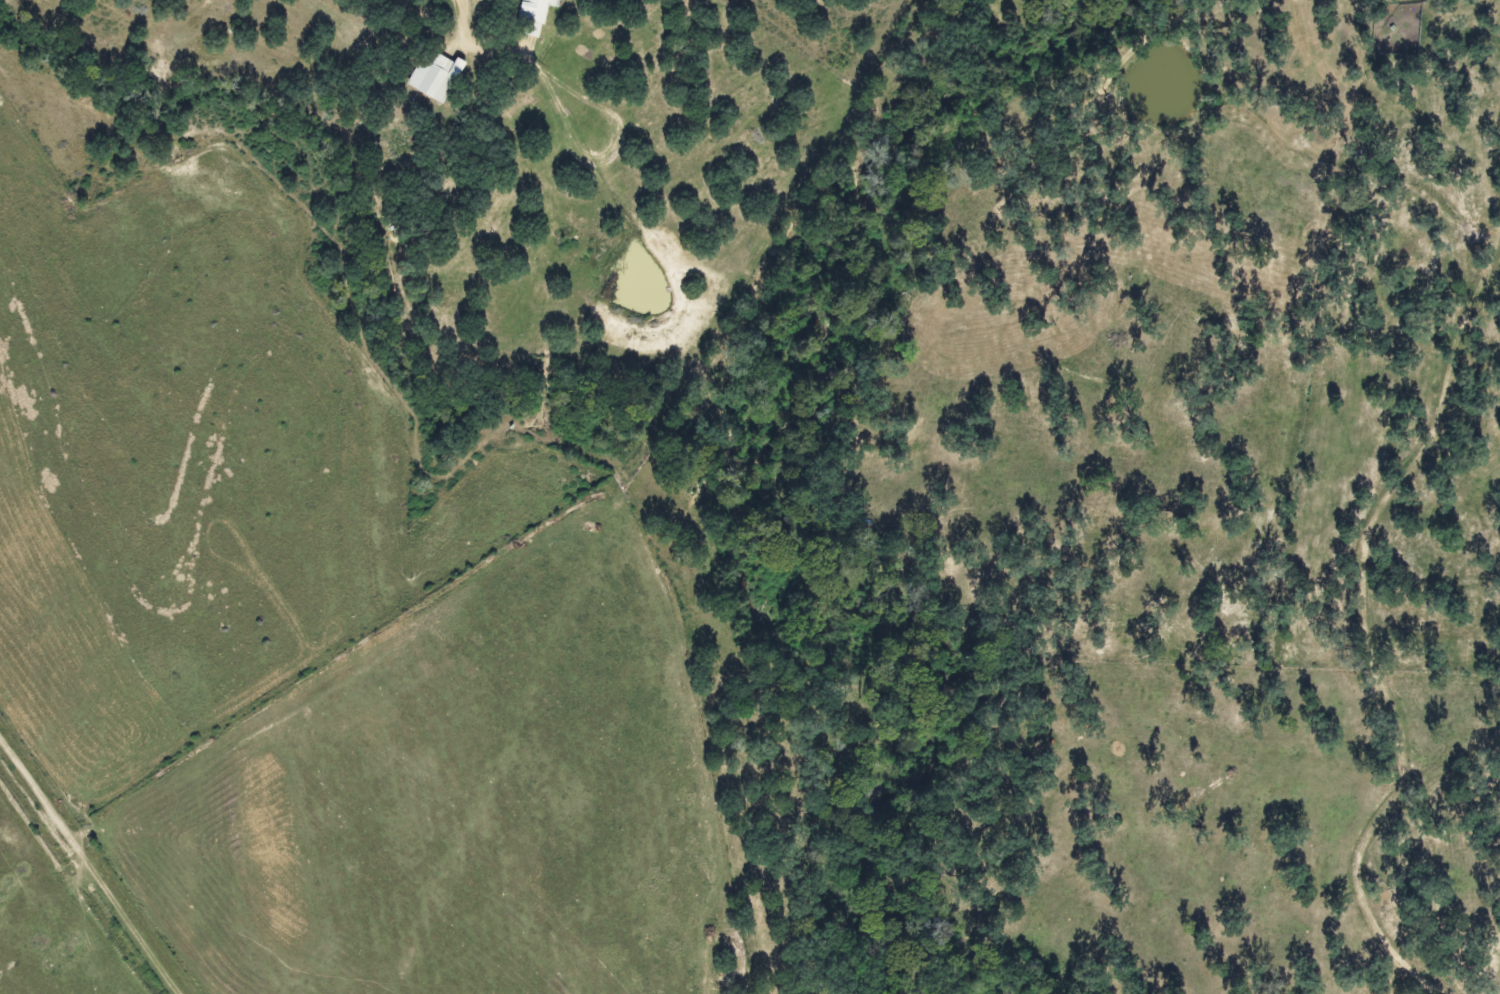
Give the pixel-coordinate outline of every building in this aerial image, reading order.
[(508,33),(533,41),(535,29),(540,30),(544,11),(553,12),(554,0),(514,0),(514,1),(524,6),(514,4),(508,33)] [(430,55),(425,64),(418,61),(401,86),(436,109),(462,66),(450,60),(447,63),(430,55)]
